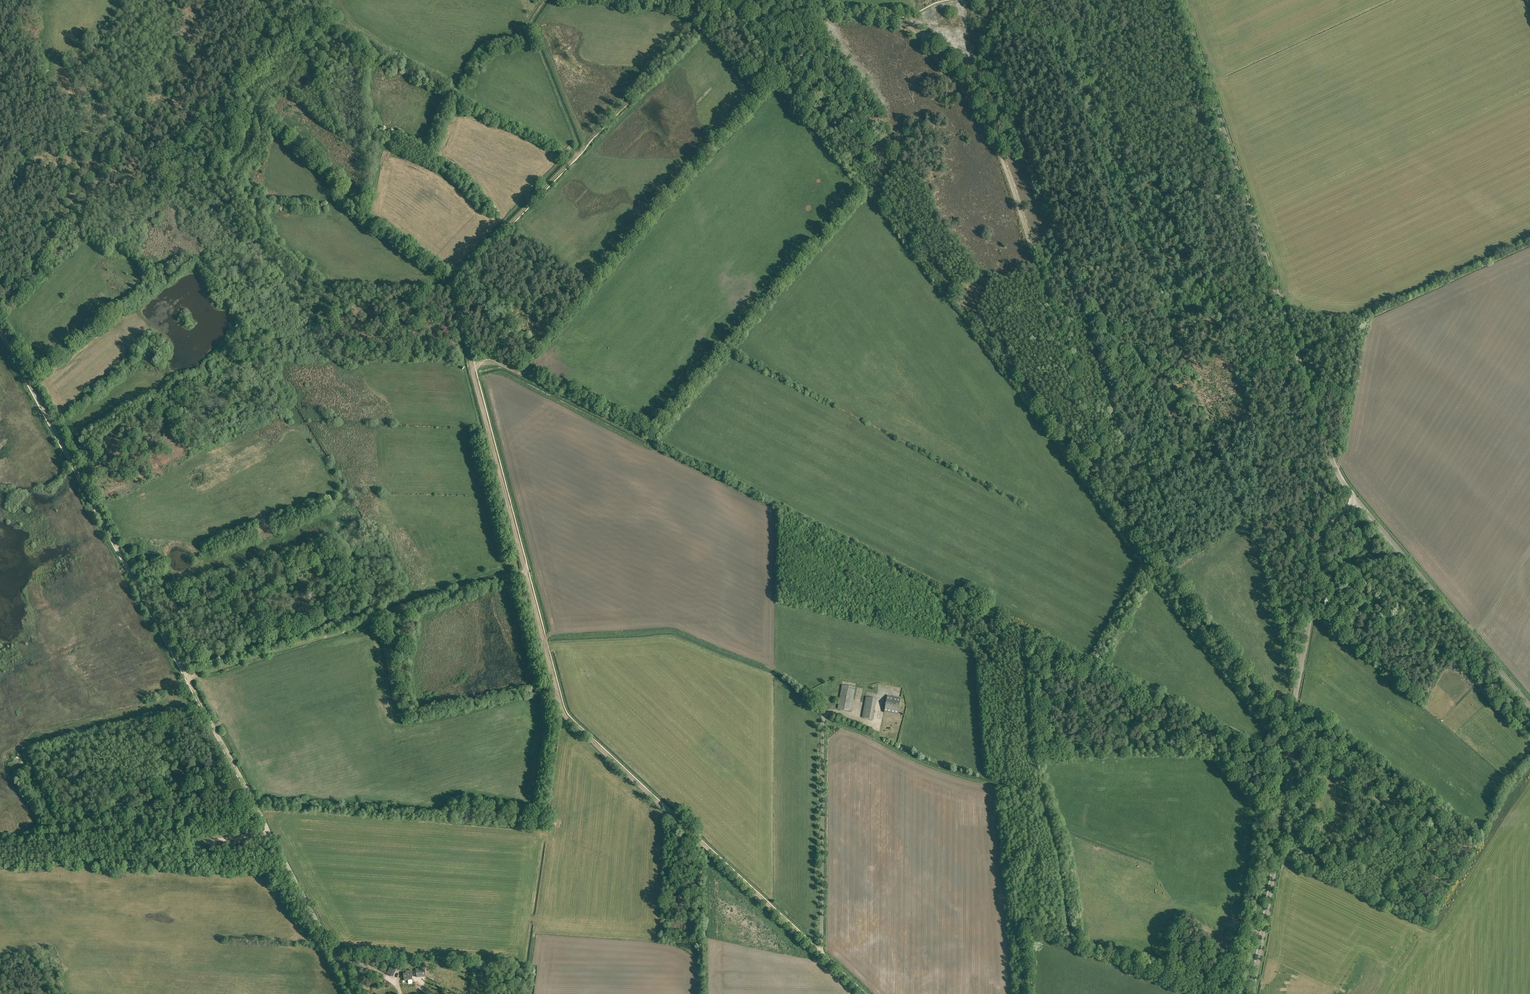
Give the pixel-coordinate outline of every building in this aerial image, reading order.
[(851,711),(855,687),(842,685),(838,709),(851,711)] [(901,698),(887,696),(884,712),(898,715),(901,698)] [(876,699),(866,697),(863,718),(872,719),(876,699)] [(679,904),(690,901),(688,897),(686,898),(685,896),(677,898),(679,904)] [(670,914),(676,913),(674,903),(667,904),(670,914)] [(424,969),(416,970),(416,971),(417,978),(425,977),(424,969)] [(404,981),(412,980),(412,971),(405,971),(405,973),(403,973),(404,981)]
